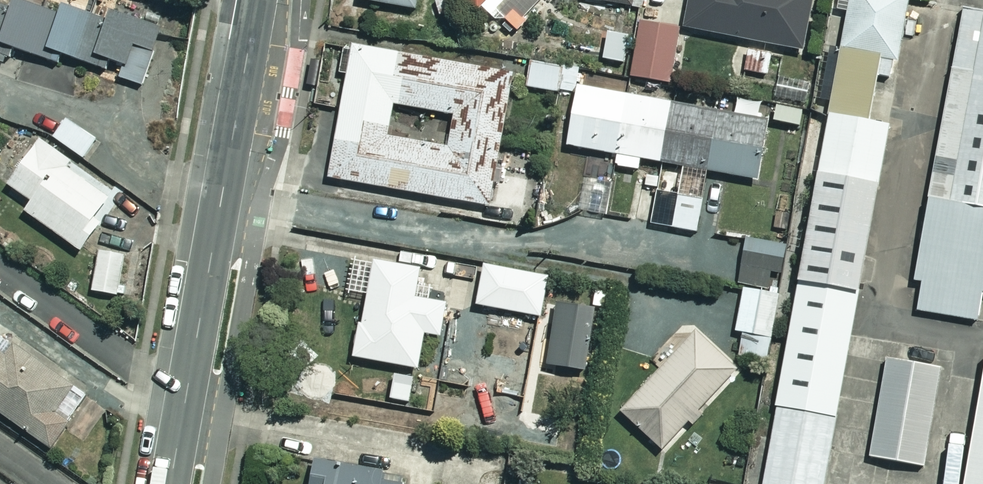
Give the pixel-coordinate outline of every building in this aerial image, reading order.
[(49,8),(23,0),(22,0),(19,7),(0,1),(0,53),(4,54),(7,46),(65,64),(67,56),(110,70),(112,61),(128,66),(124,78),(147,85),(166,28),(118,12),(115,23),(77,10),(80,0),(52,0),(49,8)] [(365,1),(421,11),(423,0),(365,0),(365,1)] [(494,12),(502,20),(505,16),(522,31),(551,0),(470,0),(472,2),(462,12),(479,28),(494,12)] [(690,29),(809,52),(819,0),(695,0),(690,29)] [(969,5),(909,306),(978,319),(982,296),(982,7),(969,5)] [(687,29),(647,21),(636,76),(676,84),(687,29)] [(519,76),(359,47),(334,179),(494,208),(519,76)] [(777,52),(752,48),(749,73),(774,77),(777,52)] [(571,67),(533,63),(530,89),(567,94),(571,67)] [(781,71),(775,97),(812,105),(817,79),(781,71)] [(774,122),(586,86),(574,147),(622,156),(620,167),(644,171),(646,159),(762,182),(774,122)] [(829,110),(754,483),(817,483),(890,122),(829,110)] [(102,139),(70,119),(58,139),(90,159),(102,139)] [(79,163),(48,141),(14,187),(21,192),(15,200),(83,249),(120,199),(75,167),(79,163)] [(617,183),(590,179),(585,212),(612,216),(617,183)] [(706,197),(658,190),(653,225),(701,232),(706,197)] [(743,283),(773,289),(776,273),(790,276),(796,247),(752,238),(743,283)] [(130,257),(104,252),(97,292),(123,296),(130,257)] [(427,273),(381,263),(360,358),(423,372),(431,334),(446,337),(453,304),(421,297),(427,273)] [(554,278),(491,267),(484,306),(547,318),(554,278)] [(786,295),(749,287),(740,333),(749,335),(745,357),(773,363),(786,295)] [(602,310),(563,305),(554,367),(593,372),(602,310)] [(0,330),(0,410),(56,449),(94,396),(0,330)] [(743,371),(702,333),(628,413),(669,451),(743,371)] [(939,365),(885,356),(867,454),(922,464),(939,365)] [(961,483),(982,483),(982,373),(961,483)] [(321,460),(317,483),(411,483),(412,477),(321,460)]
